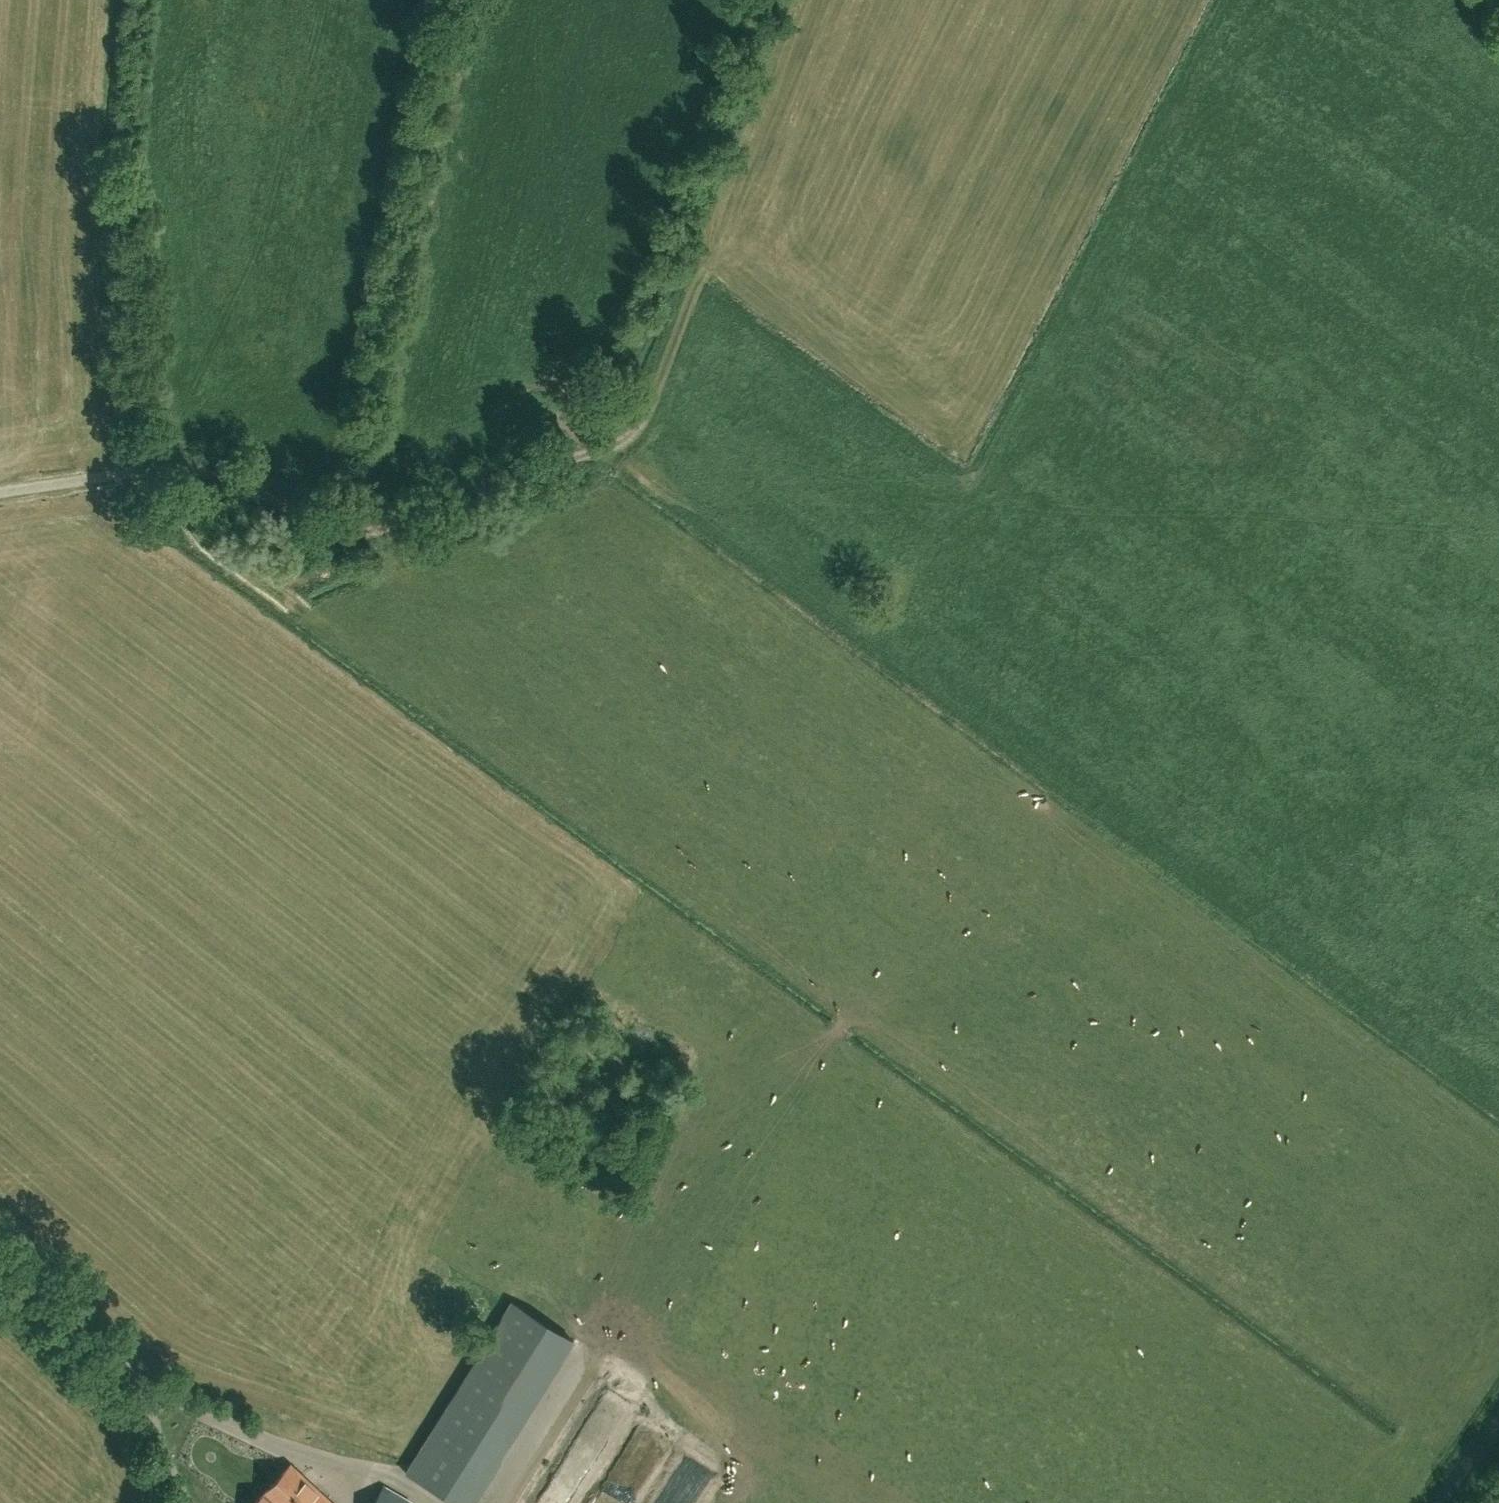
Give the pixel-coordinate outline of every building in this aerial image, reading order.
[(662,1415),(645,1429),(664,1452),(681,1438),(662,1415)] [(606,1461),(614,1442),(601,1437),(594,1456),(606,1461)] [(411,1464),(405,1473),(453,1502),(458,1502),(478,1471),(426,1439),(411,1464)] [(265,1492),(254,1502),(331,1502),(290,1465),(265,1492)] [(383,1486),(374,1502),(415,1502),(383,1486)]
